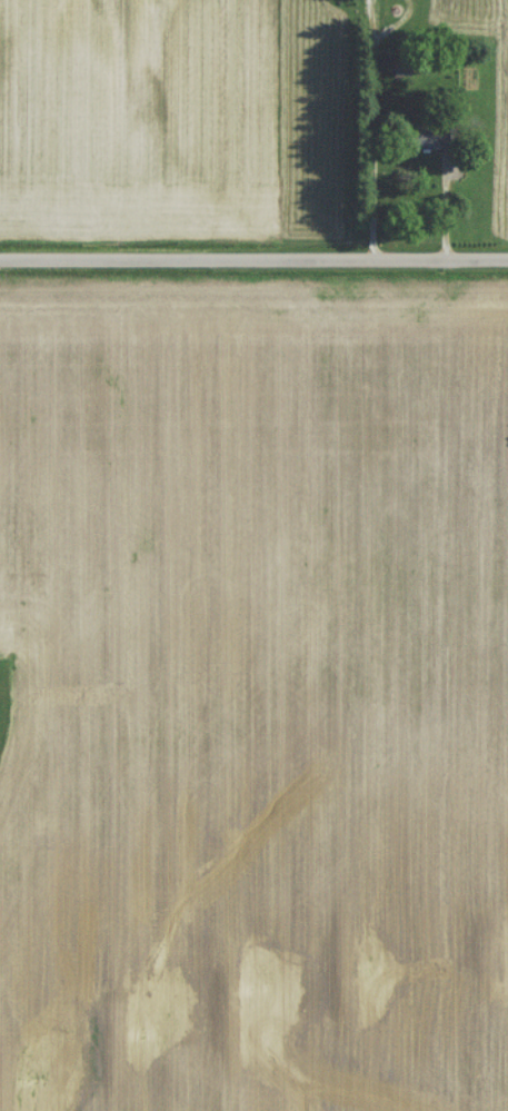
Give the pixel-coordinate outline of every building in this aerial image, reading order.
[(412,155),(453,155),(453,136),(412,136),(412,155)]
